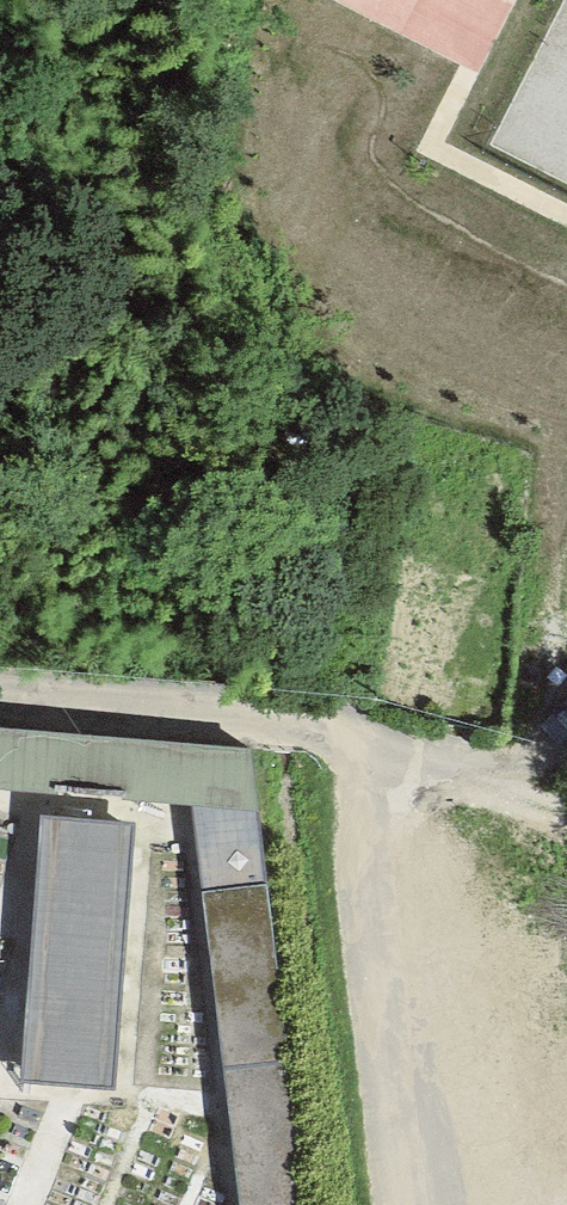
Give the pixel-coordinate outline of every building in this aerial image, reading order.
[(14,401),(0,397),(0,443),(14,401)] [(194,802),(241,1204),(308,1204),(252,748),(0,728),(0,785),(194,802)] [(42,825),(26,1076),(114,1082),(131,831),(42,825)]
